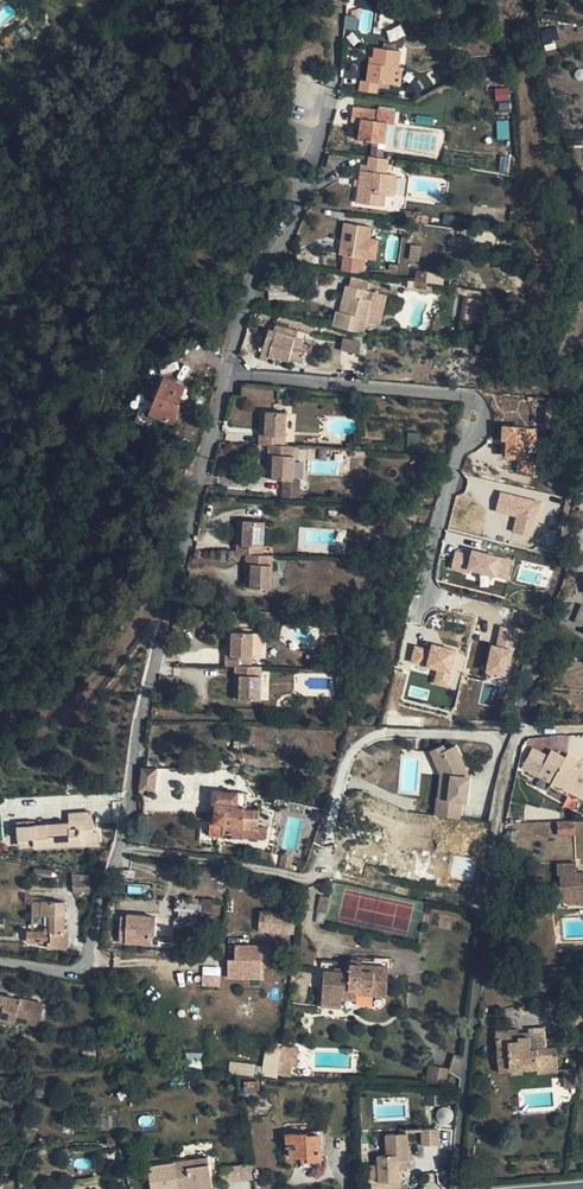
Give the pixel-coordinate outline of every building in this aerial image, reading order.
[(345,27),(356,27),(357,17),(345,17),(345,27)] [(382,83),(391,84),(401,86),(404,67),(400,66),(401,51),(375,47),(373,63),(370,62),(368,81),(362,80),(360,90),(379,93),(380,83),(382,83)] [(496,89),(496,101),(508,100),(508,89),(496,89)] [(371,156),(383,158),(386,143),(389,123),(395,124),(397,111),(379,109),(378,110),(354,106),(351,121),(362,122),(359,140),(374,142),(371,156)] [(330,154),(326,168),(335,170),(339,157),(330,154)] [(387,174),(389,159),(383,158),(371,156),(369,156),(367,171),(361,170),(357,202),(384,206),(389,174),(387,174)] [(344,256),(342,271),(363,274),(366,259),(367,259),(372,227),(345,223),(340,255),(344,256)] [(427,282),(442,285),(444,275),(416,271),(413,288),(426,289),(427,282)] [(349,286),(367,291),(369,281),(352,277),(349,286)] [(367,291),(349,286),(346,286),(340,312),(337,311),(333,326),(364,334),(372,301),(368,300),(370,292),(367,291)] [(269,329),(265,344),(272,347),(269,357),(289,361),(290,359),(303,363),(308,345),(303,344),(304,339),(297,337),(299,332),(310,335),(313,325),(279,315),(274,330),(269,329)] [(359,352),(360,340),(342,339),(341,351),(359,352)] [(272,347),(265,344),(260,359),(267,361),(269,357),(272,347)] [(165,377),(150,414),(174,423),(181,408),(178,407),(187,386),(165,377)] [(265,436),(260,435),(259,445),(269,445),(286,446),(288,413),(266,412),(265,436)] [(410,434),(410,445),(419,445),(420,434),(410,434)] [(286,446),(269,445),(269,455),(274,455),(272,479),(283,480),(294,480),(295,446),(286,446)] [(294,480),(283,480),(282,500),(300,501),(301,490),(301,481),(294,480)] [(237,545),(237,554),(247,555),(264,555),(265,522),(244,521),(243,546),(237,545)] [(454,549),(451,570),(509,578),(512,557),(454,549)] [(247,555),(246,563),(252,564),(251,588),(272,590),(273,555),(264,555),(247,555)] [(378,600),(383,609),(394,604),(389,595),(378,600)] [(582,626),(582,606),(581,605),(574,622),(582,626)] [(495,626),(486,674),(508,678),(517,630),(495,626)] [(232,657),(226,656),(226,666),(235,666),(253,666),(254,633),(233,632),(232,657)] [(448,687),(457,651),(414,642),(409,663),(436,669),(432,684),(448,687)] [(235,666),(235,675),(241,675),(240,699),(261,701),(262,667),(253,666),(235,666)] [(270,667),(262,667),(261,701),(269,701),(270,667)] [(442,750),(440,745),(429,750),(436,765),(447,760),(442,750)] [(437,797),(436,815),(460,817),(461,800),(465,801),(468,776),(453,745),(442,750),(447,760),(436,765),(440,774),(438,798),(437,797)] [(564,760),(566,757),(556,751),(547,768),(557,774),(553,781),(570,791),(582,799),(582,770),(564,760)] [(582,770),(582,761),(568,753),(566,757),(564,760),(582,770)] [(143,768),(139,792),(155,793),(158,768),(143,768)] [(570,791),(553,781),(550,786),(567,795),(570,791)] [(214,824),(211,824),(210,836),(223,837),(223,833),(243,835),(242,837),(265,840),(267,827),(258,827),(260,810),(246,809),(246,805),(247,805),(248,794),(240,793),(214,791),(214,793),(212,793),(211,793),(210,800),(211,801),(212,802),(213,802),(213,805),(216,805),(215,814),(214,824)] [(92,812),(70,813),(71,823),(49,824),(35,825),(34,822),(18,823),(19,846),(35,845),(36,848),(81,845),(81,844),(98,843),(100,842),(99,833),(93,833),(92,812)] [(71,823),(70,813),(58,813),(59,818),(48,819),(49,824),(71,823)] [(557,825),(558,835),(573,833),(572,824),(557,825)] [(114,841),(100,842),(98,843),(99,854),(111,854),(114,841)] [(577,872),(577,863),(555,863),(555,873),(558,873),(559,882),(546,883),(547,900),(555,900),(556,905),(582,904),(582,872),(577,872)] [(120,869),(119,878),(135,880),(136,871),(120,869)] [(73,882),(75,893),(91,892),(90,881),(73,882)] [(321,896),(317,911),(326,913),(330,898),(321,896)] [(215,912),(214,899),(201,901),(202,913),(215,912)] [(42,916),(42,902),(33,901),(32,915),(42,916)] [(42,902),(42,916),(51,916),(51,927),(49,927),(47,928),(46,928),(45,930),(45,932),(45,933),(28,932),(28,942),(49,943),(48,949),(68,950),(68,933),(65,933),(66,902),(42,902)] [(155,935),(156,917),(128,915),(128,926),(121,925),(120,937),(127,938),(127,942),(151,944),(152,935),(155,935)] [(258,935),(292,937),(293,919),(259,916),(258,935)] [(262,946),(235,945),(234,975),(262,976),(262,946)] [(351,972),(324,971),(322,1006),(341,1007),(342,998),(351,999),(351,995),(357,996),(357,993),(387,995),(390,961),(351,958),(351,964),(351,972)] [(351,972),(351,964),(325,962),(324,971),(351,972)] [(203,971),(203,986),(219,985),(219,971),(203,971)] [(42,1021),(45,1004),(0,995),(0,1019),(16,1022),(17,1016),(18,1011),(28,1013),(27,1018),(42,1021)] [(42,1021),(27,1018),(26,1024),(40,1027),(42,1021)] [(537,1066),(538,1070),(538,1073),(559,1071),(557,1047),(548,1047),(546,1031),(519,1033),(518,1029),(496,1030),(499,1072),(511,1071),(510,1068),(523,1067),(537,1066)] [(267,1043),(261,1073),(291,1079),(297,1049),(267,1043)] [(253,1076),(255,1065),(229,1062),(228,1073),(253,1076)] [(563,1069),(565,1089),(577,1088),(576,1068),(563,1069)] [(422,1129),(423,1145),(439,1144),(438,1128),(422,1129)] [(286,1134),(287,1148),(290,1148),(290,1156),(302,1156),(302,1161),(322,1160),(321,1135),(308,1135),(308,1133),(286,1134)] [(379,1164),(379,1178),(379,1182),(403,1181),(402,1170),(402,1160),(407,1160),(408,1160),(408,1134),(386,1134),(386,1155),(378,1155),(379,1164)] [(208,1157),(187,1160),(188,1167),(209,1163),(208,1157)] [(187,1160),(174,1162),(178,1188),(203,1188),(213,1188),(209,1163),(188,1167),(187,1160)] [(379,1178),(379,1164),(369,1165),(369,1179),(379,1178)]
